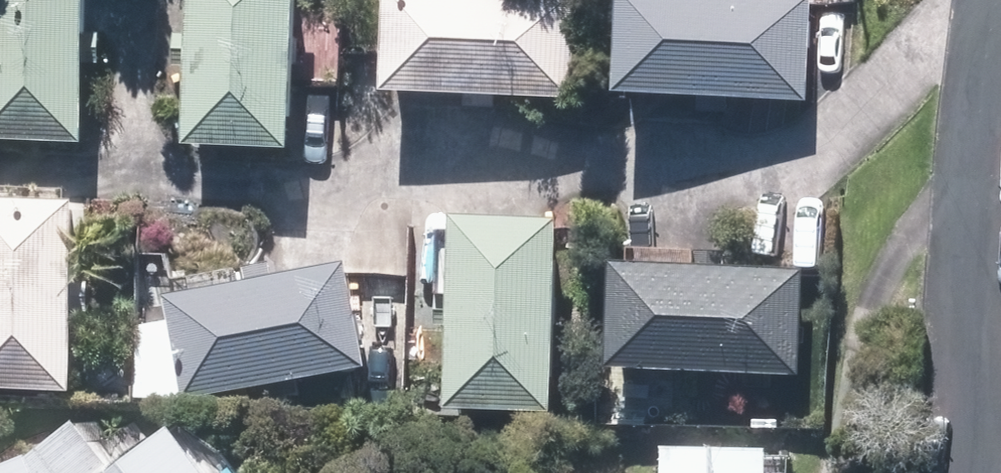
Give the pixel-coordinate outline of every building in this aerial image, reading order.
[(71,141),(71,0),(0,0),(0,141),(71,141)] [(170,143),(271,146),(275,0),(174,0),(170,143)] [(364,87),(562,97),(567,0),(367,0),(364,87)] [(597,91),(798,101),(803,0),(600,0),(597,91)] [(56,196),(0,196),(0,389),(59,388),(56,196)] [(436,217),(433,408),(540,410),(542,218),(436,217)] [(331,260),(155,295),(176,401),(351,367),(331,260)] [(591,260),(587,365),(790,373),(794,268),(591,260)] [(154,424),(102,464),(63,416),(16,453),(0,459),(0,472),(192,472),(154,424)] [(645,446),(645,472),(757,472),(757,449),(645,446)]
